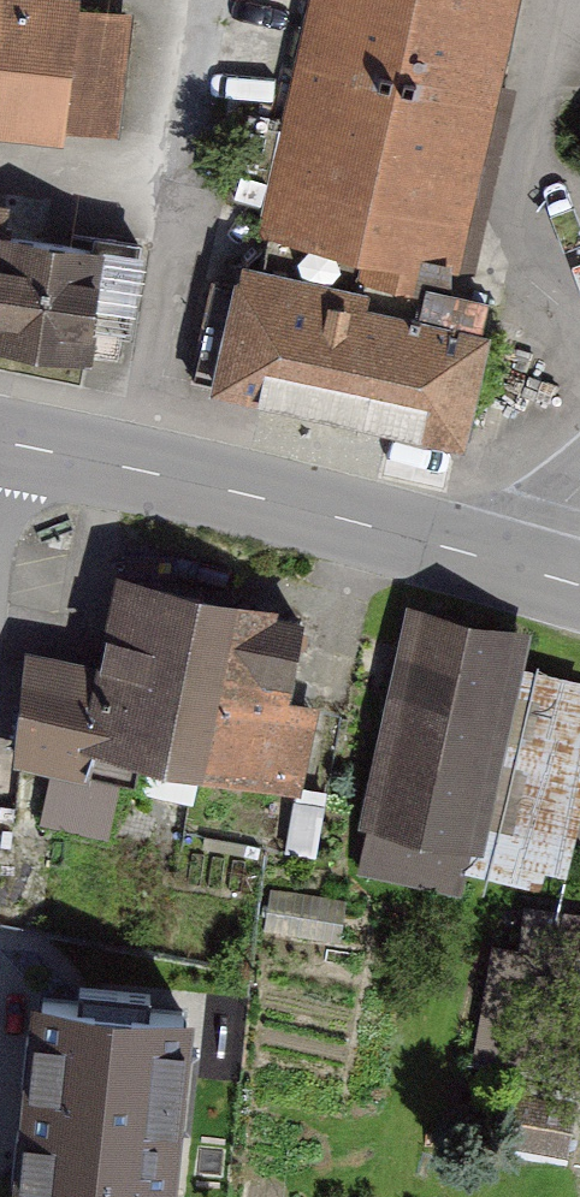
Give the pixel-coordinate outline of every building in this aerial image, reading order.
[(100,0),(0,0),(0,122),(125,134),(138,4),(100,0)] [(533,0),(319,0),(268,223),(469,274),(533,0)] [(0,199),(0,332),(10,334),(9,344),(118,356),(130,242),(29,231),(32,203),(0,199)] [(465,439),(491,323),(235,266),(209,382),(465,439)] [(104,675),(37,661),(16,760),(90,776),(94,754),(302,797),(319,713),(284,706),(302,621),(123,583),(104,675)] [(539,631),(409,610),(369,859),(498,880),(539,631)] [(492,942),(472,1055),(579,1073),(579,908),(522,903),(519,946),(492,942)] [(41,1002),(22,1196),(165,1196),(183,1016),(41,1002)] [(496,1140),(567,1153),(579,1090),(507,1078),(496,1140)]
